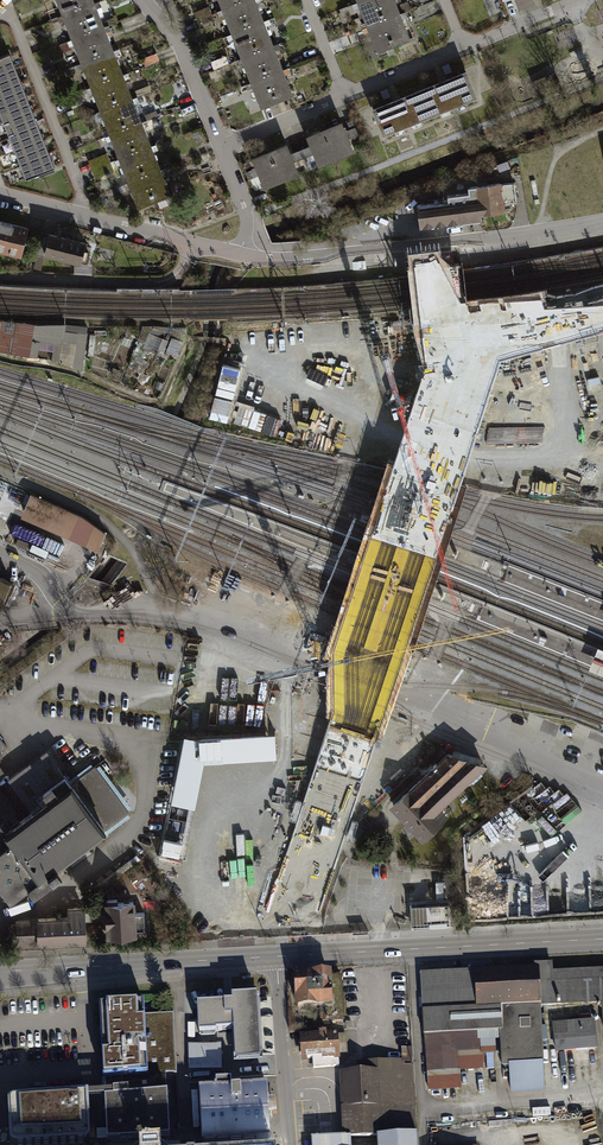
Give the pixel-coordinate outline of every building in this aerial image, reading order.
[(65,15),(82,9),(79,0),(59,0),(65,15)] [(82,9),(99,3),(98,0),(79,0),(82,9)] [(222,10),(238,3),(237,0),(218,0),(222,10)] [(238,3),(248,28),(264,21),(255,0),(247,0),(238,3)] [(367,27),(384,20),(376,0),(364,0),(358,2),(367,27)] [(384,20),(400,14),(394,0),(376,0),(384,20)] [(518,9),(534,2),(533,0),(515,0),(518,9)] [(99,3),(82,9),(92,34),(108,27),(99,3)] [(222,10),(232,34),(248,28),(238,3),(222,10)] [(198,18),(212,13),(209,5),(195,11),(198,18)] [(65,15),(74,40),(92,34),(82,9),(65,15)] [(400,14),(384,20),(393,45),(409,39),(400,14)] [(367,27),(377,51),(393,45),(384,20),(367,27)] [(264,21),(248,28),(257,52),(273,46),(264,21)] [(108,27),(92,34),(101,58),(117,52),(108,27)] [(232,34),(241,58),(257,52),(248,28),(232,34)] [(74,40),(84,65),(101,58),(92,34),(74,40)] [(273,46),(257,52),(267,76),(283,70),(273,46)] [(117,52),(101,58),(110,83),(127,77),(117,52)] [(241,58),(251,82),(267,76),(257,52),(241,58)] [(0,57),(0,73),(15,67),(9,53),(0,57)] [(227,55),(210,62),(213,70),(230,64),(227,55)] [(84,65),(93,90),(110,83),(101,58),(84,65)] [(0,73),(0,90),(21,81),(15,67),(0,73)] [(283,70),(267,76),(277,101),(293,95),(283,70)] [(476,96),(466,72),(443,81),(420,91),(429,115),(476,96)] [(557,86),(553,75),(534,82),(538,94),(557,86)] [(251,82),(261,107),(277,101),(267,76),(251,82)] [(127,77),(110,83),(120,108),(136,101),(127,77)] [(0,90),(0,107),(27,97),(21,81),(0,90)] [(93,90),(103,114),(120,108),(110,83),(93,90)] [(140,90),(141,96),(152,92),(150,87),(140,90)] [(383,133),(429,115),(420,91),(397,100),(374,109),(383,133)] [(0,107),(0,113),(4,122),(32,111),(27,97),(0,107)] [(136,101),(120,108),(129,132),(146,126),(136,101)] [(103,114),(112,139),(129,132),(120,108),(103,114)] [(150,122),(160,118),(157,110),(147,115),(150,122)] [(32,111),(4,122),(9,136),(38,125),(32,111)] [(352,151),(341,123),(324,130),(336,157),(352,151)] [(38,125),(9,136),(15,151),(44,139),(38,125)] [(146,126),(129,132),(139,157),(155,151),(146,126)] [(308,168),(336,157),(324,130),(308,137),(311,145),(301,150),(308,168)] [(112,139),(122,164),(139,157),(129,132),(112,139)] [(44,139),(15,151),(21,165),(49,154),(44,139)] [(289,154),(286,146),(270,152),(281,179),(308,168),(301,150),(289,154)] [(155,151),(139,157),(148,182),(165,175),(155,151)] [(265,186),(281,179),(270,152),(254,159),(257,167),(265,186)] [(49,154),(21,165),(26,179),(55,168),(49,154)] [(108,155),(90,163),(94,172),(112,164),(108,155)] [(122,164),(131,188),(148,182),(139,157),(122,164)] [(116,174),(112,164),(94,172),(98,181),(116,174)] [(265,186),(257,167),(247,171),(255,190),(265,186)] [(165,175),(148,182),(158,206),(174,200),(165,175)] [(131,188),(140,213),(158,206),(148,182),(131,188)] [(417,205),(420,226),(481,218),(480,213),(490,212),(493,213),(497,213),(499,210),(503,210),(502,204),(516,202),(514,182),(500,184),(500,183),(468,187),(469,193),(447,196),(448,201),(417,205)] [(1,221),(0,224),(0,248),(20,253),(27,228),(1,221)] [(49,235),(41,233),(36,254),(44,256),(45,253),(49,235)] [(49,235),(45,253),(75,261),(80,262),(80,260),(86,262),(89,252),(83,250),(85,243),(49,234),(49,235)] [(80,262),(75,261),(74,273),(87,275),(87,272),(91,273),(93,264),(86,262),(80,260),(80,262)] [(34,325),(0,321),(0,323),(0,353),(28,357),(34,325)] [(61,325),(38,323),(32,355),(56,360),(61,325)] [(86,327),(65,324),(61,361),(83,368),(86,327)] [(168,341),(149,333),(142,347),(163,355),(168,341)] [(280,374),(287,347),(247,336),(245,344),(228,340),(209,416),(251,427),(264,378),(275,381),(277,373),(280,374)] [(182,342),(171,337),(165,354),(177,358),(182,342)] [(0,480),(0,515),(1,513),(11,518),(23,491),(0,480)] [(100,544),(105,532),(82,516),(31,493),(24,510),(100,544)] [(100,544),(24,510),(20,516),(98,550),(100,544)] [(12,581),(0,576),(0,607),(1,607),(12,581)] [(602,673),(602,650),(598,648),(590,668),(602,673)] [(202,758),(228,758),(228,737),(259,737),(258,733),(269,733),(269,703),(224,704),(224,723),(201,723),(202,758)] [(387,756),(392,738),(380,735),(375,752),(387,756)] [(444,752),(387,805),(388,807),(421,840),(446,817),(438,809),(482,766),(444,752)] [(10,899),(28,886),(33,893),(61,872),(56,865),(129,811),(95,766),(71,784),(65,775),(36,796),(43,805),(33,813),(8,831),(1,821),(14,811),(0,791),(0,885),(10,899)] [(199,918),(283,915),(281,872),(197,875),(199,918)] [(106,903),(108,934),(121,934),(124,935),(131,935),(133,933),(135,933),(135,931),(145,931),(144,912),(134,913),(133,902),(117,902),(117,900),(107,900),(107,903),(106,903)] [(39,943),(85,941),(83,908),(68,909),(68,918),(17,920),(18,925),(10,925),(11,939),(18,938),(18,943),(39,942),(39,943)] [(424,976),(427,1034),(493,1031),(502,1030),(504,1066),(509,1066),(542,1064),(539,1005),(602,1002),(602,970),(552,972),(551,964),(536,964),(537,970),(475,972),(424,976)] [(339,974),(289,976),(291,1011),(321,1009),(322,1025),(341,1024),(339,974)] [(233,1004),(198,1006),(199,1034),(216,1033),(215,1031),(234,1030),(235,1056),(259,1055),(256,997),(232,998),(233,1004)] [(144,1003),(99,1005),(103,1079),(104,1079),(105,1092),(105,1098),(107,1142),(170,1139),(167,1096),(165,1074),(177,1074),(173,1014),(144,1015),(144,1003)] [(594,1022),(555,1025),(557,1052),(596,1049),(594,1022)] [(455,1037),(493,1034),(493,1031),(427,1034),(430,1090),(459,1087),(458,1070),(495,1067),(494,1051),(456,1054),(455,1037)] [(456,1054),(494,1051),(493,1034),(455,1037),(456,1054)] [(333,1035),(295,1038),(297,1062),(335,1059),(333,1035)] [(221,1046),(189,1046),(189,1069),(221,1068),(221,1046)] [(412,1063),(412,1047),(401,1048),(401,1060),(402,1063),(403,1063),(412,1063)] [(358,1073),(337,1074),(341,1142),(377,1140),(416,1137),(413,1065),(403,1066),(403,1063),(402,1063),(401,1060),(357,1063),(358,1073)] [(542,1064),(509,1066),(511,1094),(544,1092),(542,1064)] [(270,1141),(267,1087),(231,1088),(231,1081),(216,1082),(216,1090),(199,1090),(202,1144),(270,1141)] [(9,1099),(8,1103),(10,1142),(12,1144),(49,1144),(85,1143),(88,1141),(90,1138),(88,1099),(88,1093),(12,1098),(9,1099)]
